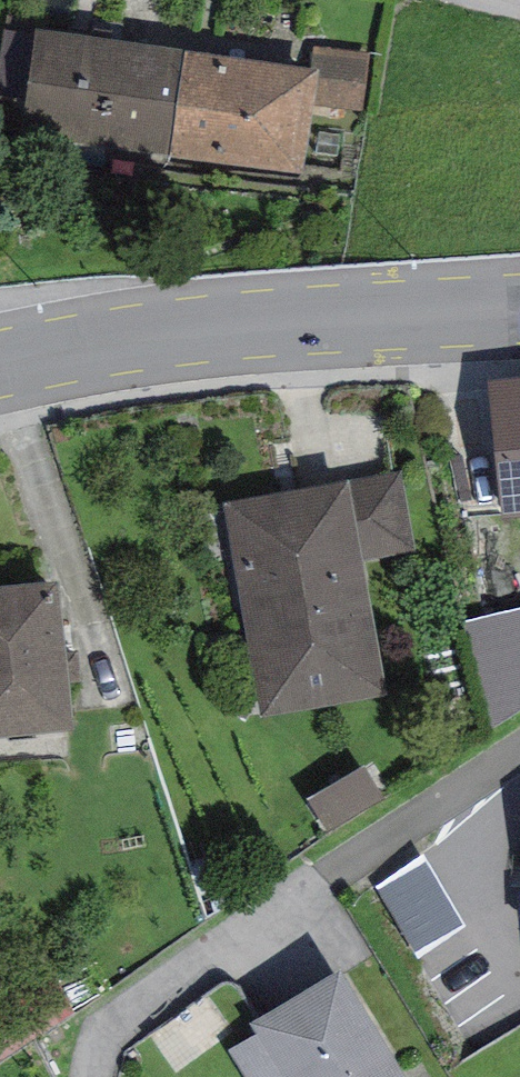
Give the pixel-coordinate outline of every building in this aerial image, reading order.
[(171,154),(186,50),(32,28),(17,133),(171,154)] [(311,69),(186,50),(171,154),(305,174),(316,103),(364,111),(373,52),(313,43),(311,69)] [(487,381),(501,519),(519,518),(519,378),(487,381)] [(349,481),(363,560),(414,552),(401,473),(349,481)] [(223,503),(259,717),(388,697),(363,560),(349,481),(223,503)] [(71,732),(57,583),(0,588),(0,737),(71,732)] [(494,733),(519,716),(519,609),(464,623),(494,733)] [(329,835),(385,802),(365,768),(309,801),(329,835)] [(415,952),(464,925),(427,860),(378,888),(415,952)] [(250,1024),(258,1035),(283,1076),(406,1076),(341,971),(250,1024)] [(258,1035),(229,1051),(245,1076),(283,1076),(258,1035)]
